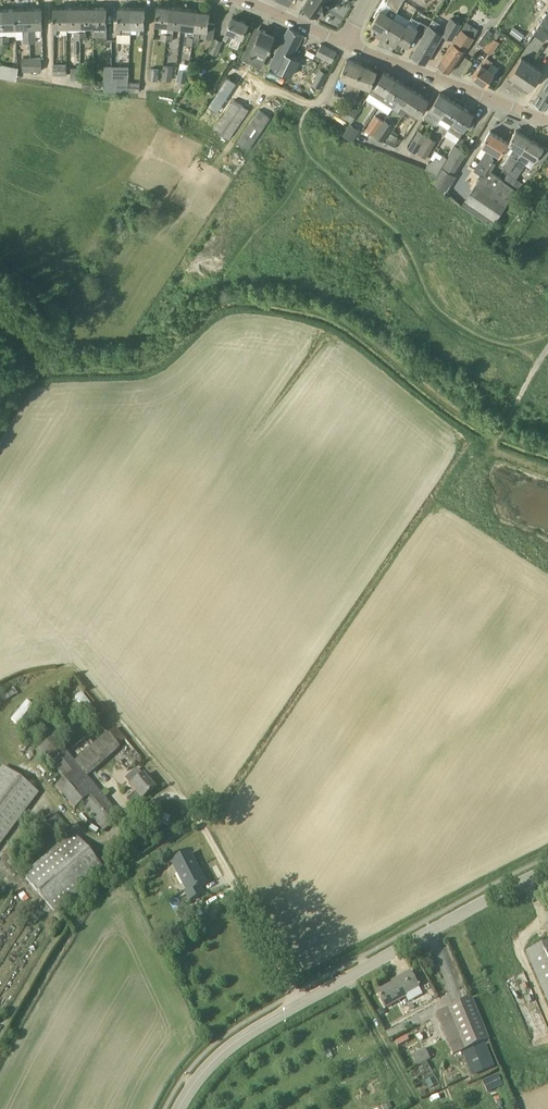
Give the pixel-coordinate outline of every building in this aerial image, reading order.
[(328,0),(309,0),(304,8),(307,10),(305,12),(313,17),(314,15),(317,17),(322,10),(325,12),(329,6),(326,4),(328,0)] [(397,11),(404,0),(389,0),(387,3),(391,5),(386,14),(380,10),(371,24),(376,27),(373,32),(382,38),(385,32),(393,18),(397,11)] [(155,24),(162,25),(168,25),(170,7),(157,6),(155,24)] [(107,7),(93,8),(93,26),(93,36),(106,36),(106,26),(107,26),(107,7)] [(132,8),(118,7),(117,26),(118,26),(118,33),(131,33),(131,26),(132,8)] [(183,9),(170,7),(168,25),(167,33),(166,40),(173,41),(174,26),(181,27),(183,9)] [(42,8),(29,9),(30,42),(36,41),(36,36),(42,36),(42,27),(43,27),(42,8)] [(60,26),(67,26),(67,8),(53,8),(53,27),(54,27),(54,33),(60,33),(60,26)] [(80,26),(80,8),(67,8),(67,26),(80,26)] [(80,26),(93,26),(93,8),(80,8),(80,26)] [(145,8),(132,8),(131,26),(138,27),(137,34),(143,34),(144,27),(145,8)] [(2,9),(3,28),(16,28),(15,9),(2,9)] [(15,9),(16,28),(23,28),(24,42),(30,42),(29,9),(15,9)] [(196,10),(183,9),(181,27),(188,28),(187,42),(191,43),(196,10)] [(210,12),(196,10),(191,43),(199,44),(200,30),(207,30),(206,38),(214,39),(215,24),(209,22),(210,12)] [(547,12),(534,34),(544,41),(547,36),(547,12)] [(248,23),(232,17),(226,30),(227,31),(224,38),(230,41),(234,33),(242,37),(248,23)] [(398,40),(406,26),(393,18),(385,32),(389,35),(386,40),(395,45),(398,40)] [(443,33),(452,39),(461,23),(452,18),(447,26),(444,24),(443,25),(440,23),(437,30),(430,25),(412,55),(425,63),(443,33)] [(428,25),(420,21),(417,27),(408,22),(406,26),(398,40),(404,43),(401,49),(405,51),(414,34),(420,38),(428,25)] [(510,31),(521,39),(525,34),(514,26),(510,31)] [(299,59),(292,56),(303,34),(289,27),(271,66),(265,78),(285,86),(290,75),(291,76),(299,59)] [(266,54),(275,35),(261,29),(254,45),(249,43),(242,59),(250,62),(252,56),(264,62),(267,55),(266,54)] [(449,72),(473,37),(462,29),(438,64),(449,72)] [(499,42),(496,39),(501,32),(497,29),(484,49),(491,54),(499,42)] [(483,46),(487,40),(482,36),(478,43),(483,46)] [(222,41),(215,38),(210,52),(217,55),(222,41)] [(337,51),(321,43),(316,54),(331,62),(337,51)] [(41,57),(32,58),(32,71),(41,71),(41,57)] [(492,61),(487,57),(482,64),(473,76),(486,85),(495,73),(487,68),(492,61)] [(541,71),(521,57),(509,75),(513,78),(512,81),(523,88),(524,86),(529,89),(541,71)] [(23,71),(32,71),(32,58),(22,58),(23,71)] [(341,98),(348,101),(352,91),(355,82),(362,65),(346,59),(340,76),(348,79),(341,97),(341,98)] [(0,64),(0,78),(10,79),(12,66),(0,64)] [(67,64),(54,64),(54,75),(67,75),(67,64)] [(128,81),(121,81),(121,82),(119,81),(119,65),(111,66),(111,91),(128,93),(128,91),(128,81)] [(173,67),(164,65),(162,80),(171,81),(173,67)] [(362,65),(355,82),(362,85),(370,88),(377,71),(362,65)] [(80,67),(70,67),(71,79),(80,79),(80,67)] [(159,69),(150,68),(149,79),(158,81),(159,69)] [(319,68),(315,76),(324,80),(328,72),(319,68)] [(188,70),(178,69),(177,81),(186,82),(188,70)] [(370,93),(382,100),(386,94),(385,94),(395,78),(384,71),(374,87),(370,93)] [(94,77),(83,77),(83,84),(94,85),(94,77)] [(227,78),(208,107),(216,113),(236,83),(227,78)] [(406,85),(395,78),(385,94),(386,94),(382,100),(392,107),(396,101),(406,85)] [(533,102),(545,109),(547,105),(547,78),(533,102)] [(140,83),(128,81),(128,91),(139,92),(140,83)] [(417,92),(406,85),(396,101),(402,104),(398,111),(403,115),(405,112),(407,108),(417,92)] [(347,104),(353,107),(354,103),(355,103),(358,94),(352,91),(348,101),(347,104)] [(405,112),(417,119),(419,115),(429,99),(417,92),(407,108),(405,112)] [(431,108),(428,111),(439,118),(451,99),(440,92),(430,108),(431,108)] [(249,110),(234,99),(214,129),(229,139),(249,110)] [(462,106),(451,99),(439,118),(436,123),(448,130),(448,129),(462,106)] [(344,110),(341,116),(351,122),(352,123),(353,121),(359,110),(353,107),(347,104),(344,110)] [(462,106),(448,129),(460,136),(474,114),(462,106)] [(270,117),(259,109),(237,142),(249,149),(270,117)] [(383,120),(375,115),(366,129),(373,135),(383,120)] [(392,126),(384,120),(374,135),(382,140),(392,126)] [(343,136),(353,140),(358,132),(356,131),(360,125),(353,121),(352,123),(343,136)] [(530,139),(516,130),(508,143),(515,147),(502,166),(510,171),(508,174),(522,151),(530,139)] [(424,140),(426,141),(428,137),(419,131),(407,148),(416,153),(417,151),(424,140)] [(491,171),(496,164),(492,162),(493,159),(491,158),(494,153),(499,156),(508,141),(490,131),(481,145),(487,149),(474,170),(483,175),(487,178),(491,171)] [(392,133),(388,138),(395,142),(398,138),(392,133)] [(386,141),(384,145),(393,149),(396,142),(395,142),(388,138),(386,141)] [(522,151),(508,174),(516,178),(530,156),(536,160),(544,147),(530,139),(522,151)] [(426,141),(424,140),(417,151),(426,157),(433,146),(426,141)] [(432,181),(446,190),(456,175),(453,174),(466,152),(455,145),(447,157),(437,173),(432,181)] [(447,157),(442,154),(439,159),(434,156),(433,159),(427,161),(425,168),(437,173),(447,157)] [(483,175),(462,205),(493,226),(507,204),(516,190),(491,171),(487,178),(483,175)] [(151,218),(144,214),(135,226),(142,232),(151,218)] [(80,291),(74,287),(66,300),(72,304),(80,291)] [(87,714),(94,709),(83,692),(76,697),(87,714)] [(27,700),(11,719),(17,725),(34,706),(27,700)] [(118,747),(120,746),(119,744),(124,740),(115,729),(108,736),(100,726),(67,754),(52,737),(38,749),(64,780),(55,788),(74,811),(81,805),(103,832),(120,818),(97,790),(96,791),(85,779),(119,748),(118,747)] [(3,767),(0,770),(0,844),(38,793),(3,767)] [(154,790),(143,777),(131,786),(136,792),(126,800),(133,808),(154,790)] [(73,832),(23,876),(54,912),(104,869),(73,832)] [(190,855),(175,863),(190,892),(186,894),(191,902),(203,896),(199,889),(206,885),(190,855)] [(526,952),(547,1002),(547,943),(526,952)] [(410,973),(395,981),(397,983),(377,994),(386,1009),(405,998),(404,996),(419,988),(410,973)] [(471,998),(445,1008),(463,1050),(488,1040),(471,998)] [(399,1046),(410,1040),(408,1036),(397,1041),(399,1046)] [(486,1045),(463,1054),(472,1077),(495,1067),(486,1045)] [(431,1059),(425,1048),(411,1056),(418,1067),(431,1059)] [(420,1067),(423,1075),(432,1071),(428,1063),(420,1067)] [(499,1075),(483,1082),(488,1093),(504,1086),(499,1075)] [(434,1078),(427,1081),(430,1087),(437,1084),(434,1078)]
